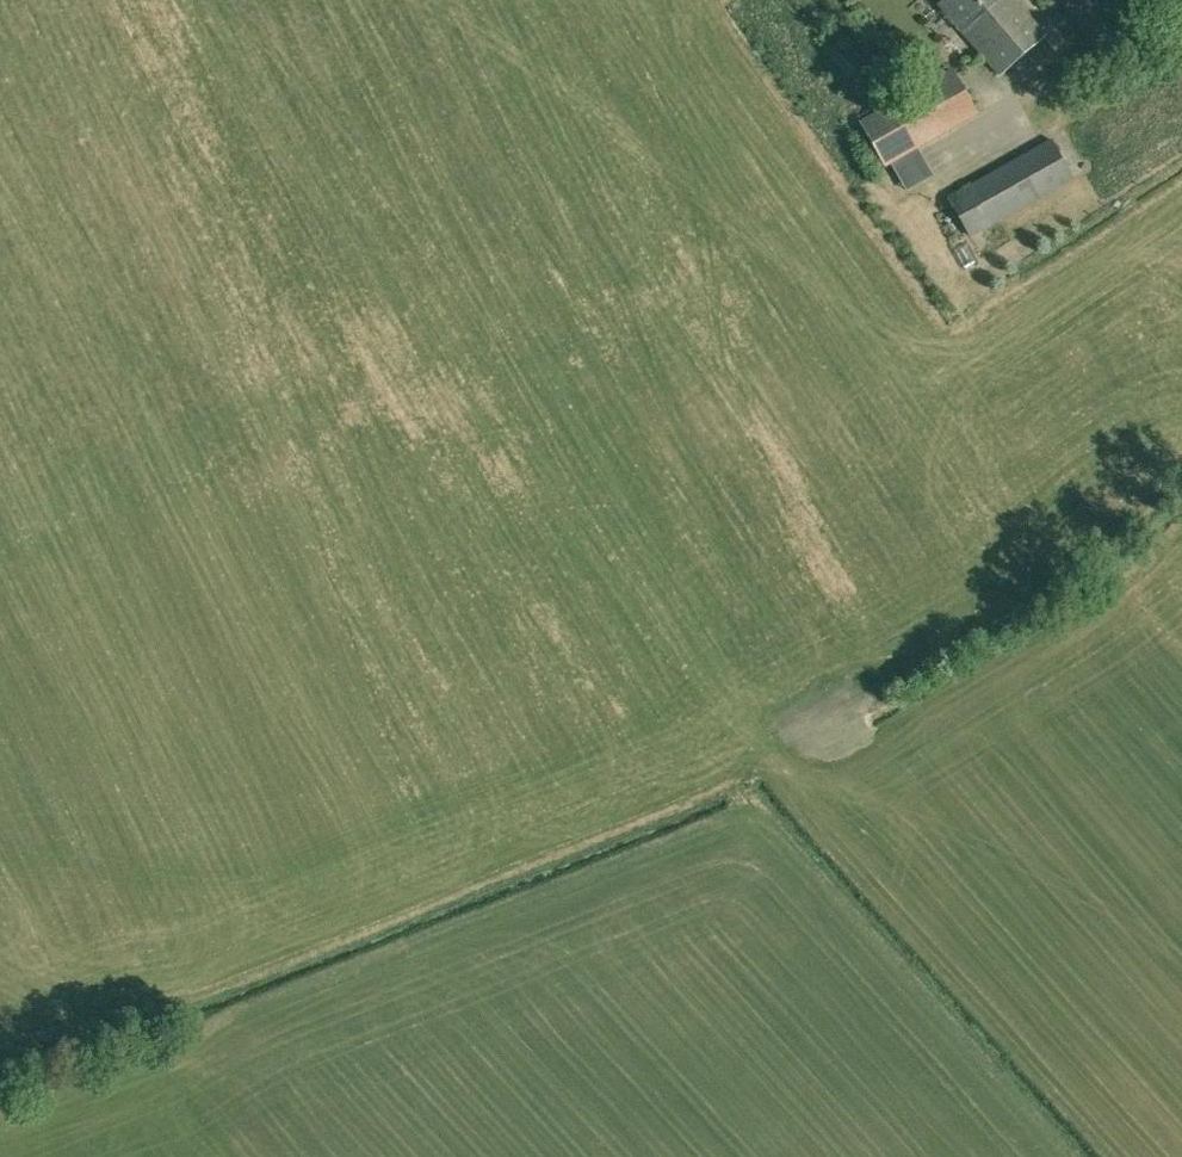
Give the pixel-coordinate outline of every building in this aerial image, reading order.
[(1046,35),(1015,0),(944,0),(939,5),(1000,75),(1046,35)] [(953,70),(861,122),(885,164),(976,112),(953,70)] [(970,235),(1073,177),(1052,139),(949,198),(970,235)]
